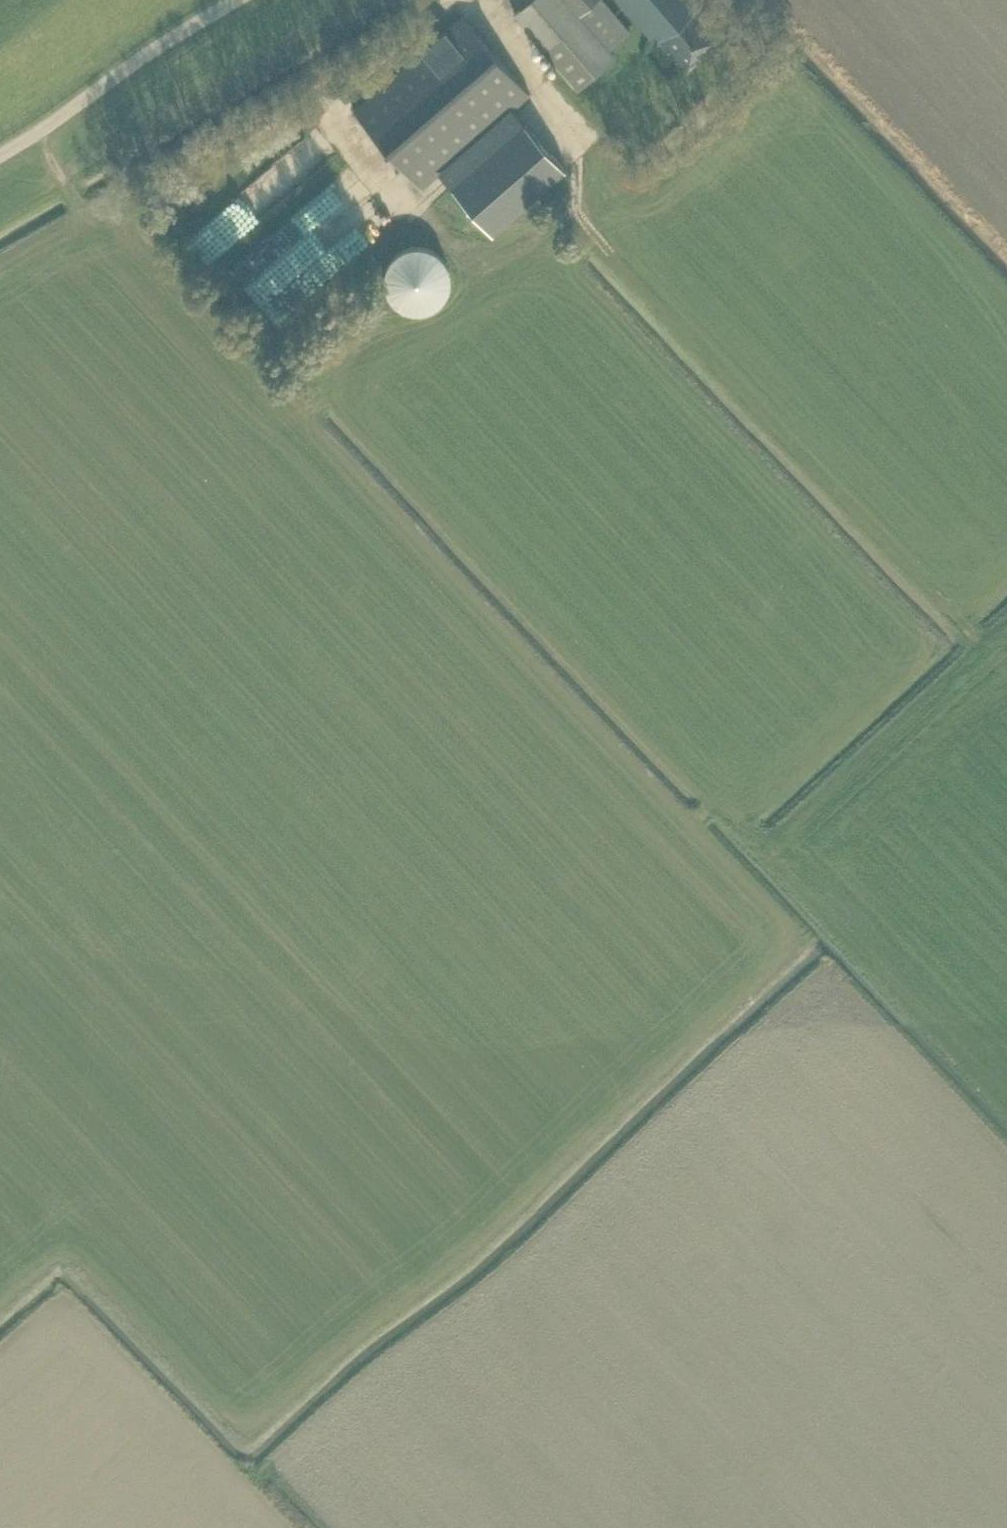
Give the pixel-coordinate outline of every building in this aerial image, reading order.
[(514,13),(577,86),(614,54),(608,48),(630,30),(604,0),(529,0),(514,13)] [(650,36),(655,32),(669,48),(673,44),(689,63),(723,33),(704,10),(708,6),(702,0),(619,0),(650,36)] [(421,188),(529,93),(462,15),(353,110),(421,188)] [(492,233),(566,168),(525,122),(451,187),(492,233)] [(421,245),(417,245),(413,246),(408,247),(406,247),(401,249),(398,251),(397,252),(394,255),(392,256),(391,258),(388,262),(386,266),(385,268),(385,271),(384,273),(384,275),(384,278),(384,280),(384,282),(384,285),(385,288),(386,290),(387,293),(388,295),(389,297),(391,300),(394,303),(397,306),(401,308),(405,310),(409,311),(414,312),(418,312),(422,312),(426,311),(429,310),(431,310),(434,308),(438,305),(440,304),(441,302),(443,300),(444,299),(446,297),(447,295),(449,290),(449,288),(450,286),(450,284),(451,281),(451,278),(451,275),(450,273),(449,270),(449,267),(448,265),(446,261),(444,259),(443,257),(440,255),(437,252),(433,249),(430,248),(425,246),(421,245)]
